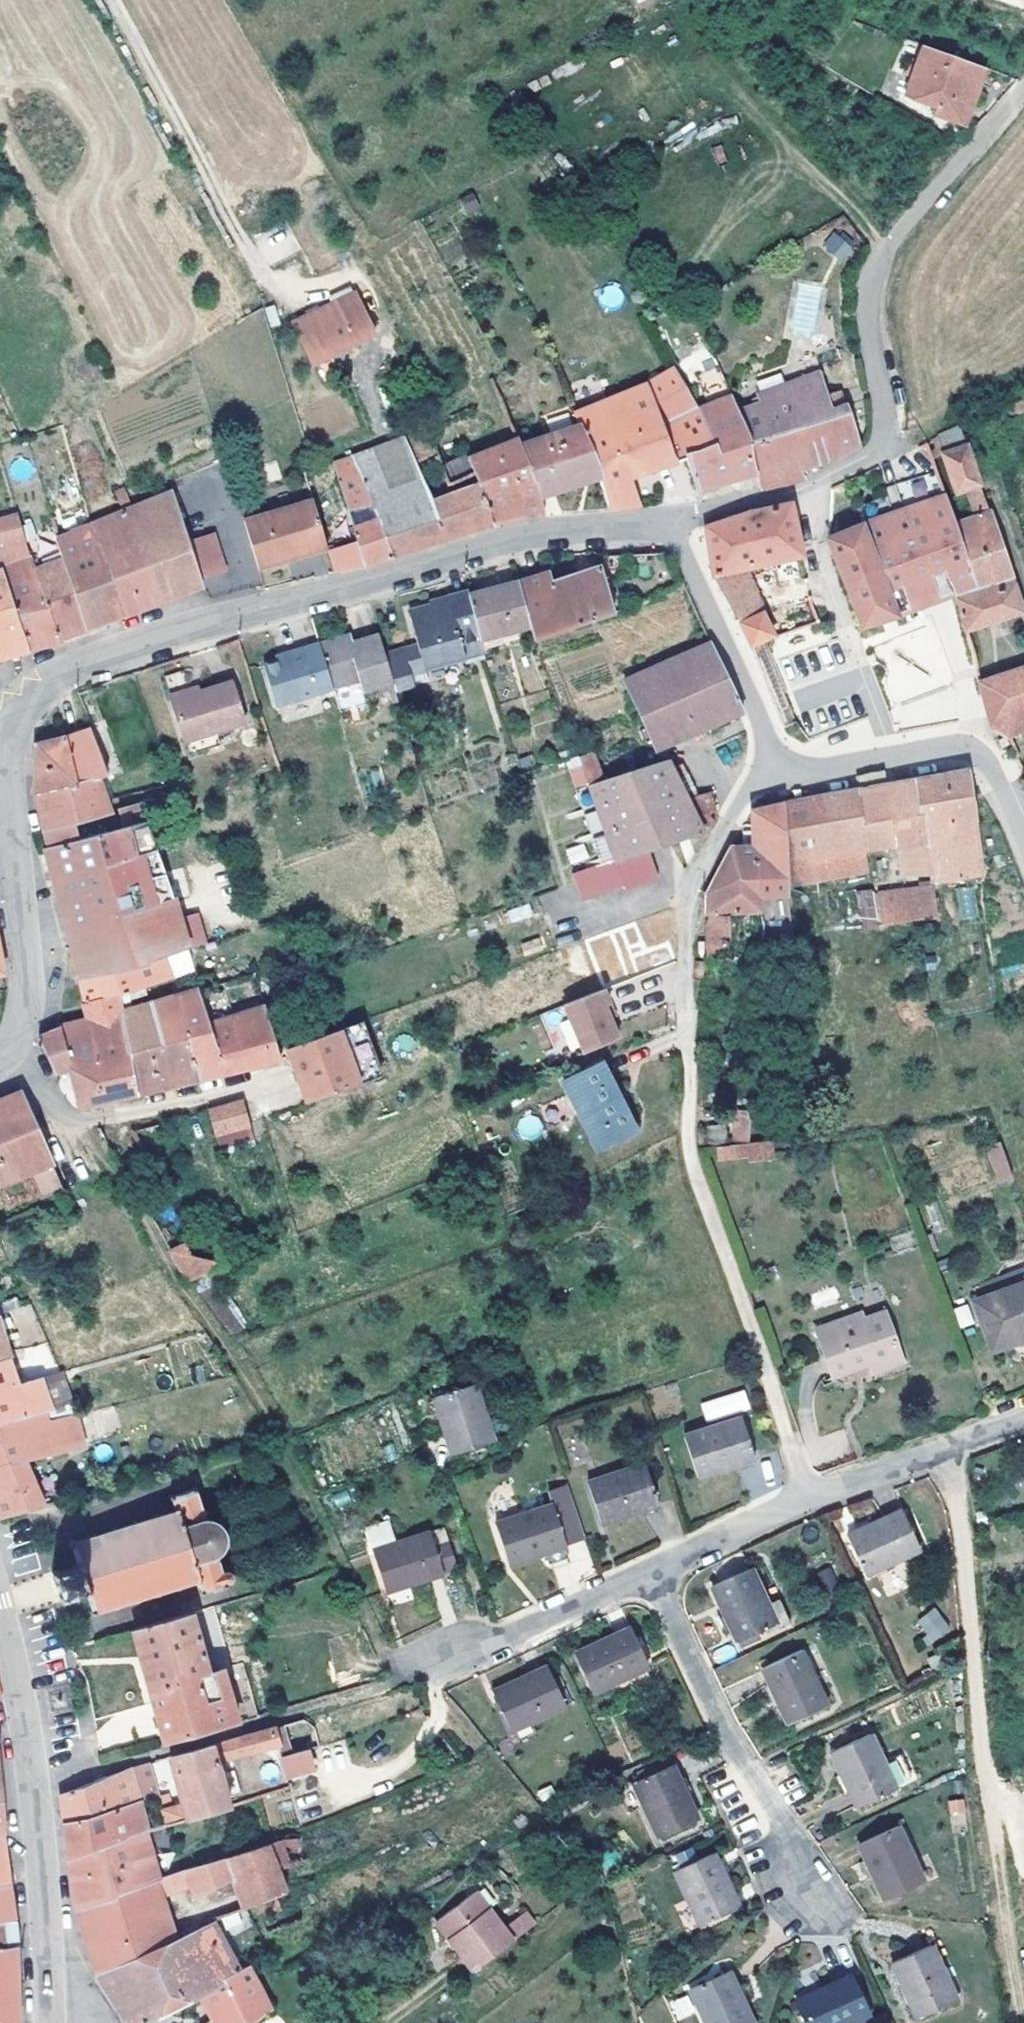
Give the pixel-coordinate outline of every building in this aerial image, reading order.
[(982,67),(923,46),(905,96),(937,108),(935,114),(961,124),(982,67)] [(458,199),(467,215),(480,207),(471,192),(458,199)] [(822,245),(843,263),(855,248),(835,231),(822,245)] [(354,291),(293,321),(314,364),(375,335),(354,291)] [(577,410),(577,425),(596,472),(598,477),(608,508),(641,504),(673,500),(666,458),(679,456),(677,444),(695,441),(689,419),(675,367),(644,383),(577,410)] [(762,406),(739,410),(758,487),(804,478),(802,469),(814,464),(832,458),(861,444),(847,403),(845,405),(833,409),(828,393),(821,372),(757,396),(762,406)] [(469,393),(475,404),(404,435),(423,478),(468,458),(519,438),(516,431),(491,376),(467,388),(469,393)] [(840,390),(828,393),(833,409),(845,405),(840,390)] [(695,441),(677,444),(679,456),(666,458),(673,500),(709,494),(758,487),(739,410),(732,395),(689,419),(695,441)] [(991,413),(996,423),(1023,410),(1023,397),(991,413)] [(529,441),(521,444),(541,496),(566,487),(583,482),(581,477),(596,472),(577,425),(529,441)] [(938,437),(944,453),(957,492),(965,488),(979,481),(960,427),(938,437)] [(524,428),(516,431),(519,438),(521,444),(529,441),(524,428)] [(404,435),(373,447),(414,549),(435,542),(492,523),(476,481),(432,497),(423,478),(404,435)] [(938,437),(928,441),(933,457),(944,453),(938,437)] [(519,438),(468,458),(476,481),(492,523),(519,517),(544,512),(541,496),(521,444),(519,438)] [(373,447),(350,456),(392,556),(402,553),(414,549),(373,447)] [(350,456),(333,461),(349,516),(364,565),(378,561),(392,556),(350,456)] [(596,472),(581,477),(583,482),(598,477),(596,472)] [(979,481),(965,488),(969,497),(983,492),(979,481)] [(122,511),(90,524),(123,615),(158,601),(203,584),(201,578),(190,540),(173,491),(133,506),(125,488),(115,493),(122,511)] [(893,510),(861,523),(896,615),(955,594),(979,585),(956,522),(944,488),(893,510)] [(956,522),(979,585),(955,594),(960,613),(965,628),(1023,609),(1023,608),(983,492),(969,497),(977,516),(956,522)] [(886,493),(854,506),(861,523),(893,510),(886,493)] [(313,499),(243,519),(258,567),(327,546),(320,525),(313,499)] [(750,510),(704,527),(708,552),(712,576),(744,629),(764,621),(747,567),(802,557),(791,502),(750,510)] [(1,565),(29,649),(43,645),(60,641),(59,638),(35,571),(28,550),(27,544),(18,516),(17,512),(0,517),(0,561),(1,565)] [(31,512),(18,516),(27,544),(39,539),(31,512)] [(53,526),(55,530),(65,559),(87,628),(105,622),(123,615),(90,524),(71,532),(63,513),(50,517),(53,526)] [(349,516),(320,525),(327,546),(334,572),(364,565),(349,516)] [(50,517),(40,521),(42,529),(53,526),(50,517)] [(861,523),(827,537),(861,627),(879,621),(896,615),(861,523)] [(45,543),(28,550),(35,571),(65,559),(55,530),(43,535),(45,543)] [(212,531),(190,540),(201,578),(224,569),(212,531)] [(65,559),(35,571),(59,638),(74,633),(87,628),(65,559)] [(0,565),(0,656),(10,653),(29,649),(1,565),(0,565)] [(547,572),(517,579),(529,626),(533,640),(614,612),(600,566),(549,582),(547,572)] [(517,579),(466,592),(477,637),(529,626),(517,579)] [(447,600),(408,611),(418,645),(424,666),(464,655),(460,642),(477,637),(466,592),(447,597),(447,600)] [(377,640),(375,633),(350,640),(353,648),(377,640)] [(349,635),(319,643),(332,688),(338,712),(365,704),(362,691),(392,682),(382,655),(377,640),(353,648),(350,640),(349,635)] [(477,637),(460,642),(464,655),(481,651),(477,637)] [(332,688),(319,643),(319,642),(286,652),(288,657),(263,664),(274,704),(332,688)] [(710,642),(624,680),(655,749),(742,710),(726,675),(710,642)] [(403,649),(398,651),(404,668),(409,666),(403,649)] [(398,651),(382,655),(392,682),(394,689),(413,684),(409,666),(404,668),(398,651)] [(978,681),(990,725),(1000,721),(1006,733),(1023,725),(1023,666),(978,681)] [(199,691),(171,700),(185,741),(244,722),(231,681),(199,691)] [(199,691),(197,686),(170,695),(171,700),(199,691)] [(89,727),(65,736),(83,782),(98,778),(107,775),(89,727)] [(1005,735),(997,739),(1001,745),(1009,742),(1005,735)] [(65,736),(36,744),(35,770),(33,794),(44,832),(74,824),(111,813),(106,800),(98,778),(83,782),(65,736)] [(590,750),(577,756),(587,785),(601,781),(590,750)] [(601,781),(587,785),(616,860),(587,870),(589,875),(618,865),(625,888),(625,889),(657,878),(647,850),(700,830),(671,768),(666,759),(660,761),(601,781)] [(680,764),(671,768),(700,830),(706,827),(712,823),(707,814),(713,811),(708,792),(694,795),(680,764)] [(889,783),(858,789),(865,842),(866,851),(896,845),(899,869),(928,872),(931,887),(981,874),(966,771),(911,779),(889,783)] [(820,796),(784,803),(787,856),(865,842),(858,789),(820,796)] [(48,847),(43,848),(63,922),(78,977),(186,943),(204,938),(193,908),(176,914),(139,802),(118,808),(123,827),(78,835),(74,824),(44,832),(48,847)] [(763,808),(751,810),(754,846),(758,900),(790,895),(789,886),(787,856),(784,803),(763,808)] [(597,863),(608,862),(606,836),(594,838),(597,863)] [(865,842),(787,856),(789,886),(869,870),(866,851),(865,842)] [(754,846),(731,847),(718,871),(707,891),(706,912),(729,911),(758,910),(758,900),(754,846)] [(618,865),(589,875),(597,897),(625,888),(618,865)] [(658,882),(657,878),(625,889),(626,893),(658,882)] [(957,919),(978,918),(976,886),(955,887),(957,919)] [(931,887),(879,893),(882,923),(939,918),(931,887)] [(790,895),(758,900),(758,910),(760,913),(791,909),(790,895)] [(729,911),(706,912),(704,962),(727,961),(729,911)] [(792,920),(766,923),(762,950),(793,947),(792,936),(792,920)] [(193,970),(186,943),(78,977),(81,988),(84,1001),(82,1002),(86,1018),(122,1009),(116,992),(144,985),(168,977),(193,970)] [(198,989),(174,996),(198,1080),(241,1069),(281,1059),(277,1049),(265,1006),(217,1019),(216,1013),(206,1016),(198,989)] [(603,989),(563,1004),(584,1053),(618,1038),(610,1019),(605,1006),(610,1004),(603,989)] [(132,1007),(122,1009),(136,1094),(165,1087),(198,1080),(174,996),(148,1003),(132,1007)] [(610,1004),(605,1006),(610,1019),(615,1017),(610,1004)] [(558,1028),(571,1053),(581,1047),(560,1006),(540,1016),(549,1033),(558,1028)] [(59,1028),(38,1037),(55,1074),(70,1070),(79,1107),(114,1099),(136,1094),(122,1009),(86,1018),(58,1026),(59,1028)] [(363,1021),(339,1029),(358,1082),(382,1074),(363,1021)] [(339,1029),(287,1048),(296,1075),(306,1102),(358,1082),(339,1029)] [(602,1062),(563,1081),(597,1148),(635,1129),(602,1062)] [(29,1172),(41,1199),(63,1189),(60,1182),(51,1164),(44,1147),(19,1092),(0,1100),(0,1183),(29,1172)] [(242,1100),(206,1110),(211,1129),(219,1146),(252,1135),(242,1100)] [(706,1126),(708,1143),(727,1140),(724,1123),(706,1126)] [(158,1124),(133,1132),(139,1154),(166,1146),(158,1124)] [(749,1141),(716,1146),(719,1164),(773,1157),(770,1139),(749,1141)] [(985,1148),(997,1184),(1013,1179),(1001,1143),(985,1148)] [(210,1230),(169,1252),(187,1282),(226,1263),(210,1230)] [(1023,1268),(973,1287),(978,1299),(1023,1282),(1023,1269),(1023,1268)] [(973,1302),(991,1351),(1023,1338),(1023,1282),(978,1299),(973,1302)] [(234,1306),(219,1314),(230,1334),(245,1325),(234,1306)] [(858,1314),(815,1329),(833,1377),(874,1362),(877,1370),(902,1362),(884,1312),(860,1321),(858,1314)] [(47,1420),(44,1411),(52,1409),(39,1377),(16,1383),(11,1367),(8,1358),(8,1351),(6,1341),(0,1315),(0,1428),(47,1420)] [(22,1337),(12,1340),(16,1350),(25,1349),(22,1337)] [(12,1340),(6,1341),(8,1351),(16,1350),(12,1340)] [(36,1361),(11,1367),(16,1383),(39,1377),(36,1361)] [(60,1371),(39,1377),(52,1409),(73,1403),(60,1371)] [(474,1383),(433,1397),(452,1455),(493,1441),(474,1383)] [(706,1422),(750,1409),(744,1389),(699,1403),(706,1422)] [(0,1428),(0,1518),(0,1519),(44,1504),(25,1460),(84,1445),(75,1414),(47,1420),(0,1428)] [(742,1417),(683,1436),(697,1477),(754,1458),(742,1417)] [(772,1460),(743,1464),(748,1494),(777,1489),(772,1460)] [(645,1463),(586,1483),(601,1524),(659,1503),(645,1463)] [(547,1491),(552,1505),(565,1545),(585,1538),(567,1484),(547,1491)] [(58,1568),(51,1571),(61,1602),(84,1595),(91,1615),(195,1583),(200,1597),(227,1586),(227,1583),(231,1582),(233,1578),(232,1573),(225,1569),(222,1569),(219,1554),(228,1544),(220,1521),(207,1518),(195,1486),(169,1495),(173,1509),(68,1542),(75,1566),(59,1572),(58,1568)] [(848,1504),(852,1520),(876,1513),(872,1498),(848,1504)] [(552,1505),(494,1525),(508,1564),(543,1552),(563,1546),(565,1545),(552,1505)] [(920,1549),(901,1510),(847,1536),(865,1574),(920,1549)] [(389,1524),(366,1532),(372,1551),(395,1543),(389,1524)] [(395,1543),(372,1551),(385,1592),(457,1567),(448,1538),(434,1543),(430,1531),(395,1543)] [(567,1558),(563,1546),(543,1552),(547,1564),(567,1558)] [(36,1548),(13,1550),(14,1572),(37,1570),(36,1548)] [(750,1568),(711,1585),(736,1641),(775,1624),(778,1629),(789,1624),(778,1598),(766,1603),(750,1568)] [(213,1606),(132,1629),(147,1681),(165,1744),(237,1723),(221,1666),(230,1664),(213,1606)] [(935,1612),(931,1606),(908,1624),(919,1638),(926,1632),(920,1625),(935,1612)] [(935,1612),(920,1625),(926,1632),(919,1638),(925,1645),(947,1627),(935,1612)] [(630,1628),(574,1653),(592,1692),(649,1667),(630,1628)] [(801,1650),(761,1668),(788,1724),(827,1705),(801,1650)] [(938,1653),(927,1659),(933,1670),(944,1665),(938,1653)] [(230,1664),(221,1666),(237,1723),(258,1716),(242,1660),(230,1664)] [(547,1666),(491,1692),(510,1731),(565,1705),(547,1666)] [(320,1714),(310,1718),(319,1746),(329,1743),(320,1714)] [(310,1718),(281,1725),(289,1754),(306,1749),(319,1746),(310,1718)] [(274,1727),(211,1745),(216,1764),(280,1744),(274,1727)] [(870,1733),(831,1754),(858,1806),(896,1789),(883,1762),(870,1733)] [(177,1754),(169,1756),(182,1803),(160,1810),(165,1828),(210,1813),(228,1807),(216,1764),(211,1745),(177,1754)] [(289,1754),(280,1756),(286,1778),(313,1772),(312,1768),(316,1767),(311,1752),(307,1753),(306,1749),(289,1754)] [(900,1754),(883,1762),(896,1789),(912,1781),(900,1754)] [(673,1765),(632,1783),(658,1837),(698,1818),(673,1765)] [(138,1799),(130,1767),(59,1794),(60,1805),(62,1822),(138,1799)] [(963,1798),(947,1800),(949,1816),(966,1813),(963,1798)] [(146,1833),(138,1799),(62,1822),(65,1840),(68,1858),(146,1833)] [(228,1807),(210,1813),(213,1824),(232,1818),(228,1807)] [(897,1825),(858,1843),(884,1899),(923,1881),(897,1825)] [(146,1833),(68,1858),(71,1881),(76,1909),(156,1881),(159,1880),(146,1833)] [(0,1835),(0,1887),(11,1886),(7,1861),(4,1834),(0,1835)] [(295,1836),(267,1842),(287,1889),(288,1897),(315,1887),(295,1836)] [(267,1842),(221,1858),(231,1879),(245,1908),(287,1889),(267,1842)] [(712,1852),(674,1870),(700,1925),(738,1906),(712,1852)] [(231,1879),(221,1858),(164,1878),(169,1894),(189,1887),(194,1897),(231,1879)] [(156,1881),(76,1909),(84,1934),(96,1973),(174,1940),(156,1881)] [(0,1887),(0,1922),(15,1920),(13,1903),(11,1886),(0,1887)] [(475,1891),(436,1919),(473,1970),(513,1940),(475,1891)] [(507,1922),(517,1937),(537,1924),(527,1909),(507,1922)] [(246,1912),(223,1914),(225,1933),(248,1931),(246,1912)] [(0,1922),(0,1948),(18,1946),(16,1929),(15,1920),(0,1922)] [(174,1940),(96,1973),(113,2001),(127,2022),(141,2022),(197,1992),(237,1970),(211,1921),(174,1940)] [(931,1944),(891,1962),(917,2016),(955,2000),(931,1944)] [(20,2022),(19,1987),(18,1946),(0,1948),(0,2022),(11,2022),(20,2022)] [(197,1992),(211,2017),(202,2022),(253,2022),(271,2010),(246,1965),(237,1970),(197,1992)] [(689,1989),(705,2022),(753,2022),(729,1970),(689,1989)] [(851,1975),(796,2000),(807,2022),(849,2022),(869,2013),(851,1975)] [(687,1995),(670,2001),(677,2019),(694,2013),(687,1995)]
